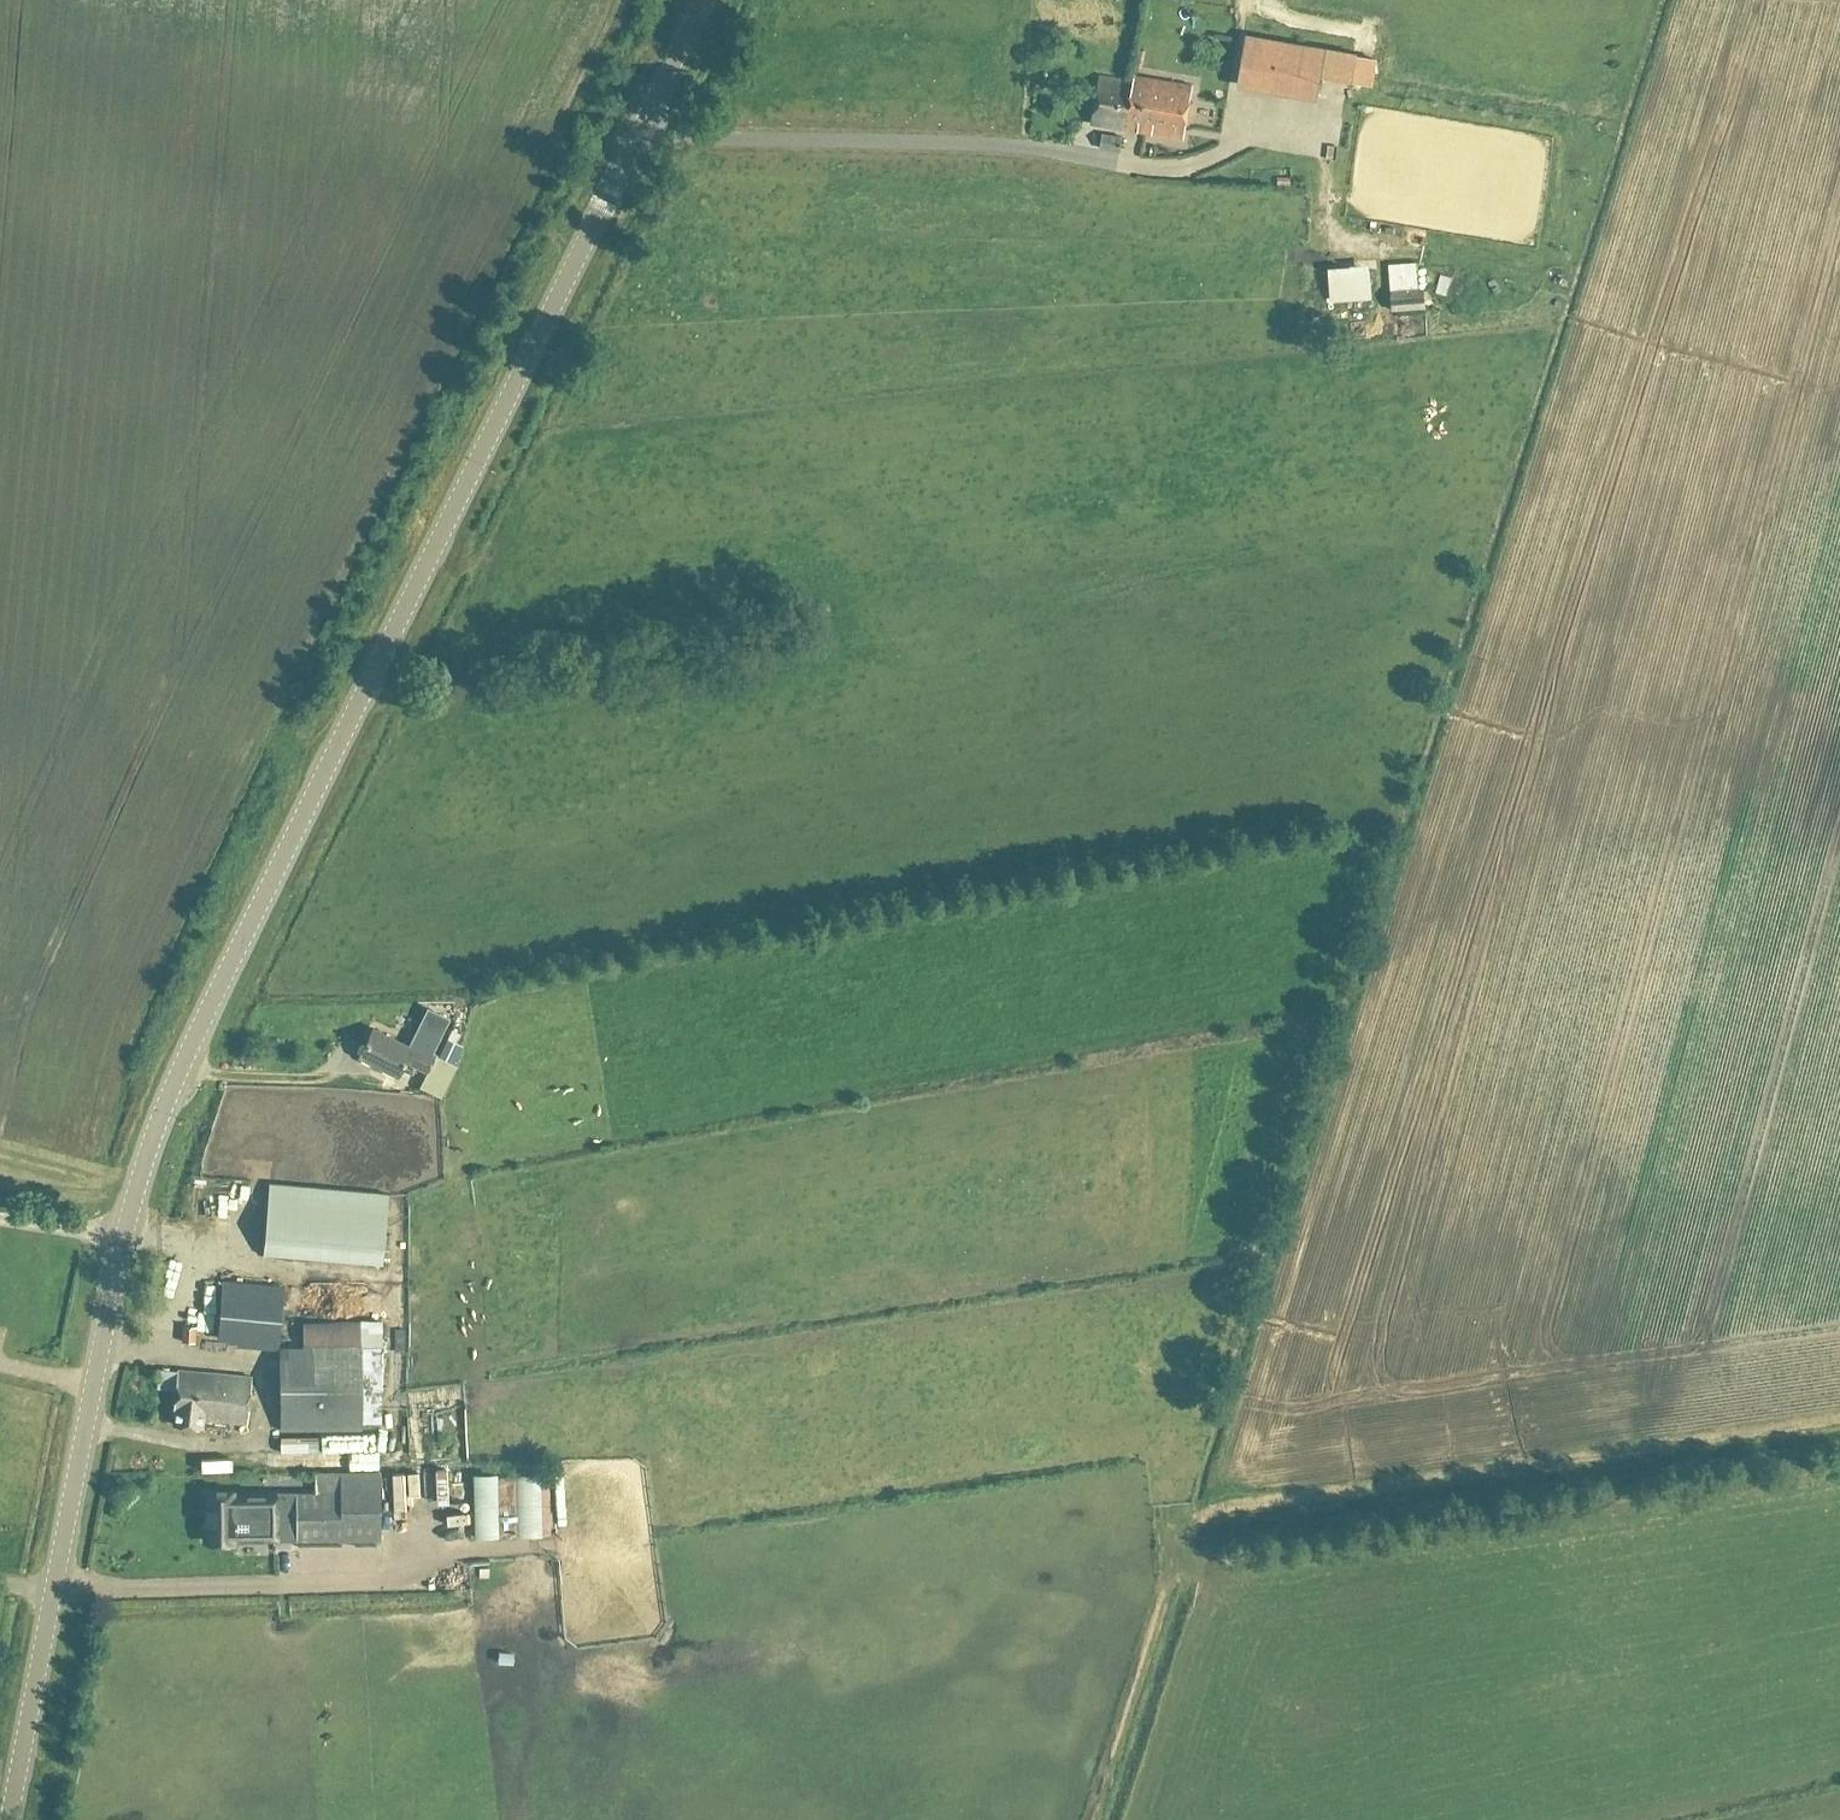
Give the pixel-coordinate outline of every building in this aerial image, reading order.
[(1238,86),(1319,99),(1328,47),(1246,34),(1238,86)] [(1135,78),(1102,73),(1094,123),(1186,137),(1194,83),(1136,74),(1135,78)] [(710,124),(713,115),(707,113),(703,121),(710,124)] [(1121,152),(1124,135),(1104,132),(1101,148),(1121,152)] [(1394,282),(1421,280),(1420,256),(1393,258),(1394,282)] [(1427,308),(1425,285),(1391,288),(1393,311),(1427,308)] [(453,1029),(440,1056),(414,1044),(413,1047),(374,1028),(360,1056),(399,1076),(406,1061),(428,1072),(421,1086),(442,1097),(458,1065),(453,1063),(462,1044),(457,1042),(461,1033),(453,1029)] [(271,1160),(271,1128),(257,1128),(257,1160),(271,1160)] [(273,1183),(266,1253),(385,1265),(392,1194),(273,1183)] [(278,1349),(284,1286),(224,1280),(219,1337),(239,1339),(238,1345),(278,1349)] [(386,1415),(385,1312),(364,1312),(364,1415),(386,1415)] [(196,1341),(197,1325),(184,1324),(183,1340),(196,1341)] [(353,1429),(352,1360),(279,1361),(281,1430),(353,1429)] [(248,1424),(253,1376),(178,1369),(174,1413),(175,1413),(174,1424),(204,1427),(205,1419),(248,1424)] [(318,1438),(280,1438),(280,1451),(318,1451),(318,1438)] [(500,1463),(475,1464),(476,1525),(544,1524),(542,1462),(518,1462),(519,1470),(500,1471),(500,1463)] [(407,1465),(396,1465),(399,1502),(410,1502),(407,1465)] [(277,1539),(382,1538),(381,1471),(317,1471),(317,1492),(245,1492),(245,1491),(205,1491),(205,1532),(238,1531),(238,1525),(277,1525),(277,1539)]
